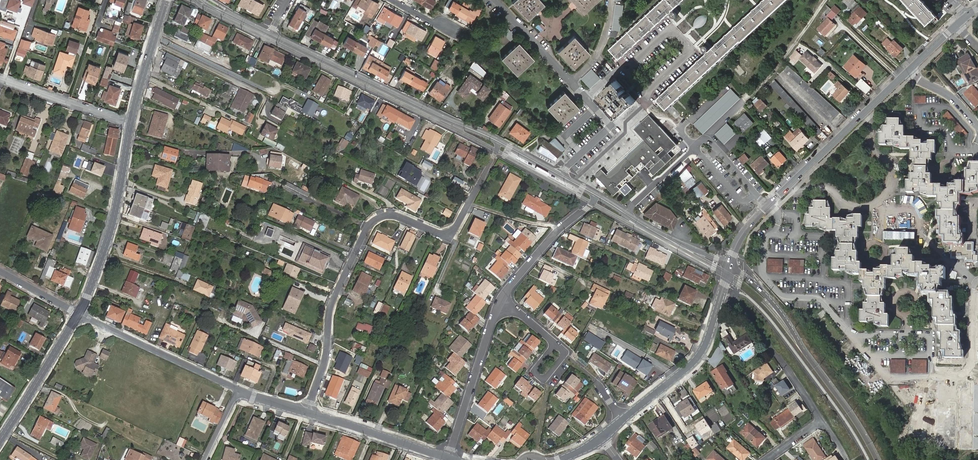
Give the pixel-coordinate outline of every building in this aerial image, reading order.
[(19,0),(8,0),(5,10),(7,11),(6,16),(12,18),(19,0)] [(146,0),(136,0),(132,11),(141,14),(146,0)] [(243,6),(256,13),(258,14),(263,5),(255,0),(242,0),(240,3),(243,5),(243,6)] [(374,13),(379,4),(372,0),(357,0),(355,2),(367,9),(374,13)] [(421,3),(431,8),(435,0),(423,0),(421,3)] [(461,5),(453,0),(449,0),(446,6),(457,12),(461,5)] [(544,4),(540,0),(514,0),(512,2),(528,19),(534,13),(539,9),(544,4)] [(596,0),(572,0),(573,1),(578,7),(583,12),(596,0)] [(611,48),(620,58),(673,8),(682,0),(663,0),(611,48)] [(758,6),(734,28),(712,49),(658,99),(661,103),(667,109),(673,104),(721,59),(784,0),(765,0),(758,6)] [(857,3),(855,0),(843,0),(852,8),(857,3)] [(937,16),(922,0),(905,0),(927,25),(937,16)] [(295,15),(302,20),(304,17),(305,18),(309,12),(308,12),(309,9),(301,4),(295,15)] [(619,30),(622,4),(616,4),(613,29),(619,30)] [(70,24),(78,27),(81,17),(84,8),(73,5),(68,22),(67,23),(70,24)] [(469,10),(461,5),(457,12),(465,17),(469,10)] [(482,8),(477,5),(473,11),(479,14),(482,8)] [(836,5),(832,9),(838,14),(841,11),(836,5)] [(187,18),(188,19),(191,12),(181,7),(178,14),(187,18)] [(398,27),(403,18),(385,7),(380,16),(383,18),(387,20),(398,27)] [(857,23),(867,13),(861,7),(850,17),(851,18),(849,20),(854,25),(856,22),(857,23)] [(832,21),(837,15),(829,8),(825,15),(828,18),(819,29),(825,35),(835,24),(832,21)] [(475,13),(469,10),(465,17),(471,21),(475,13)] [(130,21),(131,16),(129,16),(125,14),(123,22),(126,23),(127,20),(130,21)] [(187,18),(178,14),(174,22),(183,27),(183,26),(186,19),(187,18)] [(210,21),(197,15),(194,22),(193,25),(197,27),(205,31),(210,21)] [(301,22),(302,20),(295,15),(288,27),(292,30),(293,29),(296,30),(297,31),(302,23),(301,22)] [(694,22),(694,26),(694,28),(695,28),(699,28),(704,25),(707,20),(707,16),(702,16),(697,17),(694,22)] [(305,33),(320,41),(325,33),(329,25),(320,20),(318,22),(313,19),(305,33)] [(118,32),(122,23),(117,21),(113,31),(118,32)] [(134,21),(133,25),(129,35),(129,36),(139,39),(144,24),(134,21)] [(421,41),(427,32),(408,21),(403,30),(405,32),(404,34),(415,41),(416,38),(421,41)] [(16,30),(2,25),(0,32),(0,34),(13,39),(16,30)] [(207,37),(204,44),(211,48),(212,48),(217,38),(221,40),(227,30),(219,25),(211,39),(207,37)] [(510,42),(515,37),(514,35),(504,25),(499,30),(510,42)] [(42,41),(42,43),(50,46),(54,34),(38,28),(35,38),(42,41)] [(183,28),(180,33),(188,37),(191,31),(183,28)] [(180,33),(177,31),(174,37),(186,43),(189,37),(188,37),(180,33)] [(111,35),(103,33),(100,41),(108,43),(111,35)] [(325,33),(320,41),(330,47),(331,46),(335,48),(338,42),(334,39),(325,33)] [(203,35),(199,42),(204,44),(207,37),(203,35)] [(252,42),(237,35),(233,43),(248,50),(252,42)] [(573,68),(589,53),(574,36),(568,41),(562,46),(557,51),(573,68)] [(344,45),(353,50),(357,42),(349,37),(346,41),(344,45)] [(376,44),(378,39),(373,37),(369,44),(374,47),(376,44)] [(436,56),(445,41),(436,37),(427,52),(436,56)] [(25,48),(28,40),(22,38),(19,46),(25,48)] [(898,52),(902,47),(894,40),(887,48),(895,56),(899,53),(898,52)] [(66,51),(68,51),(74,54),(75,54),(78,44),(69,41),(66,51)] [(199,42),(197,41),(194,47),(208,54),(211,48),(204,44),(199,42)] [(357,42),(353,50),(362,55),(367,47),(357,42)] [(516,74),(533,58),(525,50),(518,42),(501,58),(516,74)] [(265,58),(268,59),(280,65),(284,57),(264,47),(258,60),(263,62),(265,58)] [(823,56),(826,52),(821,47),(817,51),(823,56)] [(26,51),(19,49),(17,54),(25,57),(26,51)] [(796,50),(790,56),(796,62),(801,55),(796,50)] [(807,51),(800,59),(815,72),(822,65),(816,59),(815,60),(814,58),(807,51)] [(124,71),(129,56),(119,52),(113,67),(124,71)] [(73,57),(67,55),(60,53),(54,72),(63,75),(65,70),(63,69),(64,66),(70,69),(74,58),(73,57)] [(184,62),(166,53),(164,58),(166,59),(160,71),(176,78),(184,62)] [(423,63),(427,55),(423,53),(419,60),(423,63)] [(972,82),(977,79),(977,72),(968,53),(957,59),(960,65),(962,64),(972,82)] [(370,54),(363,66),(368,69),(377,74),(381,66),(373,62),(375,57),(370,54)] [(857,77),(866,66),(855,56),(844,68),(848,71),(849,70),(857,77)] [(383,62),(375,57),(373,62),(381,66),(383,62)] [(435,70),(439,62),(435,60),(431,67),(435,70)] [(487,73),(474,60),(469,67),(484,77),(487,73)] [(95,83),(100,68),(89,64),(87,69),(89,70),(86,80),(95,83)] [(309,70),(296,64),(295,67),(292,66),(291,69),(293,71),(292,73),(304,79),(309,70)] [(970,83),(972,82),(962,64),(960,65),(970,83)] [(840,110),(789,65),(784,70),(835,115),(840,110)] [(40,79),(43,71),(30,66),(30,67),(26,66),(24,72),(28,74),(27,75),(40,79)] [(381,66),(377,74),(385,79),(389,71),(381,66)] [(111,68),(106,67),(102,77),(108,79),(111,68)] [(404,80),(409,83),(414,75),(405,70),(401,78),(404,80)] [(590,88),(601,79),(593,70),(582,79),(590,88)] [(832,71),(828,76),(833,80),(837,76),(832,71)] [(414,75),(409,83),(422,90),(427,82),(414,75)] [(330,82),(321,76),(312,91),(320,96),(330,82)] [(483,98),(489,89),(471,76),(459,91),(466,97),(468,93),(467,92),(471,87),(479,92),(477,94),(483,98)] [(102,77),(99,83),(106,85),(108,79),(102,77)] [(862,78),(856,85),(867,93),(872,87),(862,78)] [(619,117),(636,101),(617,80),(600,96),(619,117)] [(775,80),(770,84),(801,118),(816,134),(821,129),(775,80)] [(840,88),(834,94),(840,100),(841,101),(846,95),(844,93),(848,89),(839,81),(836,85),(840,88)] [(440,100),(448,90),(437,82),(430,93),(440,100)] [(192,90),(206,97),(209,90),(195,83),(192,90)] [(975,106),(977,104),(977,103),(977,91),(972,84),(963,92),(975,106)] [(115,104),(120,89),(110,85),(108,92),(104,91),(101,98),(105,100),(115,104)] [(351,92),(337,87),(334,96),(347,101),(351,92)] [(171,107),(175,99),(155,89),(153,93),(154,94),(152,98),(171,107)] [(509,95),(503,89),(498,94),(505,99),(509,95)] [(741,99),(732,89),(695,125),(704,134),(741,99)] [(250,94),(241,90),(239,94),(232,108),(242,112),(250,94)] [(235,92),(228,106),(232,108),(239,94),(235,92)] [(562,123),(579,108),(564,92),(547,107),(562,123)] [(375,102),(361,95),(357,104),(366,108),(370,110),(375,102)] [(289,99),(289,100),(288,101),(283,98),(279,104),(309,120),(311,117),(317,106),(307,101),(302,110),(295,106),(297,104),(289,99)] [(767,105),(761,98),(755,104),(761,111),(767,105)] [(494,119),(500,124),(512,107),(505,101),(502,104),(500,104),(489,119),(492,121),(494,119)] [(278,119),(285,107),(277,103),(271,115),(278,119)] [(395,123),(400,114),(383,105),(377,117),(381,119),(382,116),(395,123)] [(525,110),(521,106),(516,113),(521,116),(525,110)] [(287,109),(285,107),(278,119),(281,121),(285,113),(287,109)] [(2,112),(0,111),(0,123),(6,125),(10,115),(4,113),(4,115),(1,114),(2,112)] [(765,118),(769,122),(776,115),(772,111),(765,118)] [(745,112),(734,122),(743,132),(754,123),(745,112)] [(968,133),(948,112),(943,116),(963,138),(968,133)] [(167,116),(155,113),(148,134),(161,138),(167,116)] [(211,118),(204,114),(201,122),(205,124),(207,120),(209,122),(211,118)] [(413,121),(400,114),(395,123),(408,129),(413,121)] [(607,175),(602,169),(596,175),(615,195),(621,190),(626,195),(632,189),(627,183),(621,188),(618,185),(630,174),(627,170),(633,165),(636,168),(642,163),(645,166),(652,160),(656,165),(649,170),(654,175),(673,158),(669,153),(670,151),(677,145),(650,115),(642,122),(634,129),(645,140),(642,142),(609,173),(607,175)] [(26,120),(27,118),(22,116),(17,128),(30,134),(29,135),(34,138),(36,132),(32,131),(34,126),(38,128),(41,120),(36,118),(35,121),(34,123),(26,120)] [(232,125),(230,124),(221,119),(216,129),(227,134),(229,130),(242,136),(246,129),(233,122),(232,125)] [(900,149),(908,149),(908,137),(904,137),(904,126),(899,126),(900,119),(899,120),(893,119),(888,119),(887,126),(883,126),(883,133),(880,133),(880,145),(887,145),(887,142),(893,142),(893,145),(900,146),(900,149)] [(84,121),(80,120),(75,133),(79,135),(84,121)] [(632,127),(634,129),(642,122),(640,120),(632,127)] [(91,124),(84,121),(79,135),(77,139),(84,142),(91,124)] [(523,141),(530,133),(517,123),(510,132),(523,141)] [(262,124),(256,135),(261,137),(272,143),(274,140),(275,138),(276,136),(277,132),(267,126),(266,127),(262,124)] [(728,124),(718,133),(726,142),(736,134),(728,124)] [(114,130),(115,127),(108,125),(108,129),(109,129),(105,154),(114,156),(119,131),(114,130)] [(640,140),(642,142),(645,140),(634,129),(632,127),(630,129),(640,140)] [(797,137),(803,132),(800,128),(794,133),(797,137)] [(429,134),(429,133),(426,131),(422,138),(425,140),(420,149),(429,154),(433,146),(437,139),(429,134)] [(431,131),(429,133),(429,134),(437,139),(433,146),(436,147),(441,136),(431,131)] [(794,133),(791,131),(785,136),(788,139),(794,133)] [(350,142),(354,136),(347,132),(344,138),(350,142)] [(761,145),(769,139),(762,132),(755,138),(761,145)] [(797,137),(804,144),(807,141),(806,139),(808,137),(803,132),(797,137)] [(726,142),(718,133),(716,135),(724,144),(726,142)] [(794,133),(788,139),(796,149),(799,146),(800,148),(804,144),(797,137),(794,133)] [(60,136),(56,134),(53,140),(49,151),(54,153),(57,151),(61,153),(63,148),(63,147),(63,146),(64,146),(68,136),(63,134),(60,136)] [(915,160),(915,167),(928,167),(928,166),(928,160),(932,160),(932,153),(935,153),(935,142),(928,141),(928,145),(922,145),(922,141),(915,141),(915,138),(908,137),(908,149),(911,149),(911,160),(915,160)] [(551,145),(544,140),(537,151),(555,161),(556,157),(567,145),(554,138),(551,145)] [(607,170),(609,173),(642,142),(640,140),(607,170)] [(80,151),(85,152),(87,153),(90,146),(83,144),(80,151)] [(470,150),(459,144),(455,153),(466,159),(464,163),(469,166),(477,151),(471,148),(470,150)] [(331,155),(333,155),(342,150),(344,148),(337,145),(331,155)] [(174,162),(177,152),(165,148),(162,159),(174,162)] [(779,167),(787,159),(780,151),(771,159),(779,167)] [(281,154),(271,153),(270,156),(268,167),(279,169),(281,158),(280,158),(281,154)] [(764,168),(770,163),(763,155),(752,164),(759,172),(764,168)] [(208,156),(208,157),(208,170),(214,170),(214,168),(223,169),(223,171),(227,171),(228,162),(226,162),(226,156),(208,156)] [(23,166),(29,168),(32,161),(26,159),(23,166)] [(416,186),(422,175),(420,174),(422,172),(407,163),(402,172),(403,173),(400,177),(416,186)] [(963,182),(963,193),(970,193),(970,190),(977,190),(977,186),(977,164),(971,164),(971,171),(967,171),(967,177),(967,182),(963,182)] [(68,173),(70,168),(63,165),(59,176),(62,177),(65,179),(67,173),(68,173)] [(166,188),(171,171),(155,166),(152,176),(158,178),(156,185),(158,186),(166,188)] [(928,167),(915,167),(915,174),(911,174),(911,181),(907,181),(907,192),(914,193),(914,189),(921,189),(921,191),(921,193),(928,194),(928,197),(935,197),(935,185),(931,185),(931,183),(932,174),(928,174),(928,167)] [(686,169),(679,176),(684,182),(692,176),(686,169)] [(355,175),(353,182),(356,183),(357,180),(371,185),(374,175),(361,170),(359,176),(355,175)] [(251,177),(247,176),(244,184),(248,185),(247,188),(252,190),(253,188),(265,192),(267,184),(270,185),(271,183),(263,181),(265,174),(252,175),(251,177)] [(506,187),(502,194),(510,198),(520,180),(511,174),(504,186),(506,187)] [(692,176),(684,182),(687,187),(695,180),(692,176)] [(454,177),(451,183),(460,188),(463,182),(454,177)] [(61,181),(60,181),(58,180),(53,191),(59,194),(63,185),(60,184),(61,181)] [(88,186),(76,180),(72,193),(83,198),(88,186)] [(202,184),(192,181),(187,196),(186,195),(183,202),(191,205),(193,198),(196,199),(202,184)] [(935,185),(935,197),(938,197),(938,203),(943,203),(943,211),(955,211),(956,204),(959,204),(960,193),(963,193),(963,182),(956,181),(956,185),(949,185),(949,188),(947,188),(942,188),(942,185),(935,185)] [(704,194),(708,191),(701,182),(693,189),(699,197),(704,194)] [(309,194),(300,189),(287,183),(285,185),(307,196),(309,194)] [(682,191),(686,196),(692,192),(688,187),(682,191)] [(359,196),(342,188),(335,201),(344,206),(346,202),(354,206),(359,196)] [(408,208),(414,211),(420,200),(401,190),(396,198),(407,204),(409,206),(408,208)] [(143,209),(149,211),(152,201),(136,195),(132,205),(143,209)] [(542,215),(546,206),(540,202),(541,200),(536,197),(535,199),(527,195),(522,204),(526,206),(534,210),(542,215)] [(834,231),(834,219),(830,219),(830,208),(826,208),(825,202),(814,201),(814,208),(809,208),(809,215),(806,215),(806,226),(813,227),(813,223),(820,223),(820,227),(826,228),(826,231),(834,231)] [(670,209),(656,203),(644,213),(673,228),(678,219),(670,209)] [(145,221),(149,211),(143,209),(132,205),(129,215),(145,221)] [(271,216),(275,206),(274,205),(268,216),(279,222),(280,220),(271,216)] [(724,224),(732,217),(722,205),(713,212),(724,224)] [(293,215),(275,206),(271,216),(280,220),(279,222),(284,224),(285,223),(289,224),(293,215)] [(550,208),(546,206),(542,215),(546,217),(550,208)] [(81,229),(86,215),(84,214),(85,210),(76,207),(70,226),(81,229)] [(448,218),(452,212),(446,209),(442,214),(448,218)] [(955,211),(943,211),(939,211),(939,218),(942,218),(942,231),(942,236),(946,236),(946,242),(952,243),(962,243),(962,236),(959,236),(959,218),(955,218),(955,211)] [(195,228),(195,226),(200,214),(197,213),(192,227),(195,228)] [(210,218),(200,214),(195,226),(205,230),(210,218)] [(841,219),(834,219),(834,231),(837,231),(837,238),(841,238),(841,245),(854,245),(854,243),(854,238),(858,238),(858,227),(862,227),(862,216),(855,215),(855,219),(848,219),(848,222),(841,222),(841,219)] [(301,227),(305,218),(301,216),(297,225),(301,227)] [(314,222),(305,218),(301,227),(310,231),(314,222)] [(707,236),(715,230),(706,220),(704,221),(702,218),(696,223),(707,236)] [(485,224),(481,222),(479,224),(473,221),(467,233),(478,238),(485,224)] [(57,238),(59,239),(60,237),(61,238),(66,224),(64,223),(57,238)] [(583,223),(579,234),(591,239),(596,229),(589,226),(583,223)] [(190,240),(191,237),(194,230),(191,229),(191,227),(183,224),(181,229),(185,231),(183,236),(190,240)] [(32,226),(27,237),(38,241),(36,247),(42,249),(48,233),(32,226)] [(161,235),(143,229),(140,238),(151,243),(150,245),(157,247),(161,235)] [(268,229),(265,236),(271,238),(274,231),(268,229)] [(506,238),(504,240),(510,245),(515,249),(517,246),(524,252),(535,239),(524,229),(513,242),(510,240),(509,241),(506,238)] [(591,239),(595,241),(600,231),(596,229),(591,239)] [(639,241),(617,229),(611,239),(633,251),(639,241)] [(48,233),(42,249),(46,251),(52,235),(48,233)] [(408,251),(415,237),(407,233),(400,247),(408,251)] [(583,249),(586,242),(567,234),(566,238),(575,242),(569,254),(574,256),(579,258),(583,249)] [(390,241),(380,236),(376,245),(385,250),(390,241)] [(394,242),(390,241),(385,250),(389,252),(394,242)] [(331,256),(321,252),(322,251),(303,243),(298,255),(300,256),(303,250),(307,252),(309,248),(319,252),(318,254),(328,258),(324,266),(327,267),(329,263),(328,262),(331,256)] [(972,243),(962,243),(952,243),(952,257),(966,258),(966,260),(972,260),(972,255),(972,243)] [(137,247),(128,244),(123,256),(138,261),(139,256),(134,254),(137,247)] [(497,251),(495,254),(504,262),(507,259),(513,264),(521,254),(515,249),(510,245),(502,255),(497,251)] [(854,252),(854,245),(841,245),(841,252),(837,252),(837,259),(833,259),(833,271),(841,271),(841,267),(847,267),(847,271),(854,271),(854,274),(861,275),(861,271),(861,263),(858,262),(858,252),(854,252)] [(91,251),(82,248),(77,262),(85,266),(91,251)] [(328,258),(318,254),(319,252),(309,248),(307,252),(303,250),(300,256),(304,258),(319,264),(320,264),(324,266),(328,258)] [(574,256),(569,254),(557,248),(555,253),(553,252),(551,258),(570,266),(574,256)] [(579,258),(583,260),(587,251),(583,249),(579,258)] [(893,267),(889,267),(889,279),(896,279),(896,276),(903,276),(904,272),(905,272),(910,272),(910,275),(918,275),(917,264),(914,264),(914,256),(910,256),(910,249),(898,249),(898,256),(894,256),(893,260),(893,267)] [(382,259),(372,254),(367,263),(377,268),(382,259)] [(504,262),(495,254),(492,257),(497,261),(489,270),(500,279),(508,270),(502,265),(504,262)] [(323,274),(325,267),(327,268),(327,267),(324,266),(322,271),(302,262),(298,260),(300,256),(298,255),(295,262),(323,274)] [(429,272),(433,274),(436,268),(434,268),(438,258),(433,256),(432,258),(429,256),(422,271),(428,274),(429,272)] [(177,272),(178,269),(182,260),(175,257),(170,269),(177,272)] [(320,264),(319,264),(304,258),(302,262),(322,271),(324,266),(320,264)] [(784,273),(784,259),(768,258),(768,272),(784,273)] [(789,273),(805,273),(805,259),(789,259),(789,273)] [(643,267),(637,264),(635,263),(634,265),(630,263),(627,270),(631,272),(630,273),(645,281),(650,270),(643,267)] [(296,277),(298,273),(296,272),(298,268),(287,264),(284,272),(296,277)] [(919,264),(917,264),(918,275),(921,275),(921,280),(921,286),(925,286),(925,293),(931,293),(938,293),(938,287),(942,287),(942,279),(945,279),(945,268),(938,268),(938,271),(931,271),(932,267),(925,267),(924,264),(919,264)] [(538,279),(548,284),(552,274),(549,273),(551,268),(544,265),(538,279)] [(699,281),(704,284),(708,276),(702,273),(701,276),(693,272),(694,270),(687,266),(682,276),(698,284),(699,281)] [(68,287),(71,278),(68,276),(59,273),(55,271),(56,270),(50,267),(46,276),(52,279),(51,281),(68,287)] [(869,271),(861,271),(861,275),(861,283),(865,283),(865,286),(865,289),(869,289),(869,296),(881,296),(882,290),(886,290),(886,284),(886,279),(889,279),(889,267),(882,267),(882,270),(876,270),(875,274),(872,274),(868,274),(869,271)] [(138,273),(130,270),(126,279),(134,282),(138,273)] [(406,284),(407,285),(411,277),(402,272),(394,288),(402,292),(406,284)] [(672,275),(666,272),(663,279),(669,282),(672,275)] [(371,277),(363,273),(359,280),(361,281),(360,285),(358,284),(354,291),(364,296),(368,289),(366,288),(371,277)] [(484,280),(474,292),(477,294),(483,300),(493,288),(484,280)] [(212,287),(198,281),(194,290),(208,296),(212,287)] [(139,288),(126,283),(122,292),(135,297),(139,288)] [(588,304),(596,308),(597,307),(600,308),(609,291),(593,284),(590,290),(594,292),(588,304)] [(536,288),(533,286),(526,293),(530,296),(525,302),(533,310),(543,299),(534,291),(536,288)] [(695,292),(684,286),(677,299),(688,305),(695,292)] [(297,300),(299,301),(303,293),(292,288),(284,306),(293,310),(297,300)] [(182,290),(179,296),(199,303),(201,297),(182,290)] [(644,291),(640,297),(650,302),(653,296),(644,291)] [(10,296),(11,293),(8,292),(1,305),(15,312),(20,301),(10,296)] [(632,296),(626,292),(623,298),(630,301),(632,296)] [(948,293),(938,293),(931,293),(931,300),(935,300),(935,313),(935,319),(938,318),(938,326),(955,326),(955,319),(952,319),(952,309),(952,300),(948,300),(948,293)] [(477,294),(465,307),(470,311),(475,315),(486,302),(483,300),(477,294)] [(881,296),(869,296),(869,304),(864,304),(864,311),(861,311),(861,321),(861,322),(868,322),(868,319),(875,319),(875,323),(881,323),(882,327),(889,327),(889,315),(886,315),(886,309),(886,304),(881,304),(881,296)] [(451,304),(436,297),(431,307),(447,314),(451,304)] [(674,304),(661,298),(660,301),(656,310),(655,310),(669,317),(674,304)] [(656,310),(660,301),(655,299),(651,307),(656,310)] [(238,300),(234,309),(244,314),(249,325),(253,323),(254,326),(259,323),(252,308),(248,306),(248,305),(238,300)] [(294,313),(299,301),(297,300),(293,310),(284,306),(283,308),(294,313)] [(379,312),(383,304),(378,302),(374,311),(378,313),(379,312)] [(213,303),(211,307),(221,311),(223,306),(213,303)] [(42,312),(43,310),(34,304),(28,315),(41,322),(44,323),(50,313),(46,311),(45,314),(42,312)] [(389,307),(383,304),(379,312),(385,315),(389,307)] [(111,312),(109,317),(119,322),(124,311),(111,306),(109,311),(111,312)] [(554,322),(563,310),(561,308),(557,312),(550,306),(544,313),(554,322)] [(128,308),(125,315),(122,323),(147,335),(152,324),(146,322),(144,327),(138,324),(140,319),(130,314),(131,310),(128,308)] [(573,318),(563,310),(554,322),(563,330),(567,326),(573,318)] [(468,332),(479,319),(475,315),(470,311),(459,324),(468,332)] [(19,327),(22,322),(17,319),(14,325),(19,327)] [(313,330),(297,323),(292,333),(309,340),(313,330)] [(360,328),(372,334),(374,328),(365,324),(364,325),(359,323),(356,329),(359,331),(360,328)] [(662,333),(671,338),(675,330),(660,323),(656,330),(662,333)] [(170,326),(166,324),(159,338),(179,348),(185,335),(169,328),(170,326)] [(563,330),(561,333),(571,342),(577,334),(567,326),(563,330)] [(644,326),(642,330),(653,335),(655,331),(644,326)] [(955,332),(955,326),(938,326),(938,333),(942,333),(942,350),(946,350),(946,357),(962,358),(962,351),(959,350),(959,333),(955,332)] [(208,335),(198,331),(190,348),(191,348),(190,352),(197,355),(198,351),(200,352),(208,335)] [(38,350),(45,338),(36,333),(29,345),(38,350)] [(520,344),(531,352),(539,342),(528,334),(520,344)] [(734,353),(752,342),(746,334),(733,342),(728,335),(724,338),(730,346),(734,353)] [(471,345),(460,335),(448,348),(454,352),(460,358),(471,345)] [(249,351),(248,353),(258,357),(263,347),(245,339),(245,340),(241,347),(249,351)] [(362,346),(354,342),(352,346),(360,350),(362,346)] [(519,343),(511,352),(515,356),(523,362),(531,352),(520,344),(519,343)] [(311,344),(308,350),(314,353),(317,347),(311,344)] [(670,356),(673,351),(660,345),(656,354),(670,361),(672,357),(670,356)] [(3,360),(11,365),(13,366),(20,353),(10,347),(6,354),(3,360)] [(105,358),(108,353),(101,349),(99,355),(105,358)] [(290,360),(292,354),(285,351),(283,358),(284,359),(285,358),(287,359),(286,363),(282,372),(287,374),(288,372),(289,370),(296,373),(295,375),(302,378),(306,367),(290,360)] [(86,361),(84,360),(77,362),(76,365),(78,370),(81,371),(86,369),(94,373),(98,366),(95,364),(98,357),(90,352),(87,358),(88,360),(86,361)] [(351,357),(339,352),(336,359),(338,360),(334,368),(344,372),(351,357)] [(459,368),(465,362),(460,358),(454,352),(448,360),(450,362),(446,367),(455,375),(460,369),(459,368)] [(628,352),(622,361),(646,376),(652,368),(628,352)] [(599,366),(598,368),(605,373),(610,365),(593,354),(589,360),(599,366)] [(228,367),(227,369),(232,371),(236,362),(222,355),(217,365),(222,367),(223,365),(228,367)] [(515,356),(507,366),(515,372),(523,362),(515,356)] [(906,359),(891,358),(891,371),(906,371),(906,359)] [(927,359),(913,359),(912,371),(927,371),(927,359)] [(588,361),(598,368),(599,366),(589,360),(588,361)] [(252,369),(255,364),(247,361),(245,366),(252,369)] [(767,376),(773,371),(766,362),(753,371),(756,374),(755,379),(764,381),(764,378),(764,376),(766,375),(767,376)] [(362,363),(357,373),(369,378),(373,368),(362,363)] [(257,371),(258,369),(259,366),(255,364),(252,369),(245,366),(241,375),(256,382),(260,372),(257,371)] [(726,371),(723,365),(712,372),(723,389),(726,387),(727,388),(733,384),(725,372),(726,371)] [(492,374),(486,382),(494,388),(504,375),(496,368),(491,374),(492,374)] [(378,385),(382,377),(387,380),(390,374),(384,370),(380,377),(381,378),(380,382),(376,380),(375,383),(378,385)] [(452,380),(441,370),(439,374),(445,379),(442,382),(439,380),(434,386),(442,392),(447,397),(456,388),(455,387),(458,384),(452,380)] [(631,381),(633,379),(620,371),(611,383),(617,387),(618,385),(626,390),(625,392),(629,395),(637,384),(631,381)] [(573,372),(562,385),(570,391),(574,394),(576,391),(573,388),(580,378),(573,372)] [(388,389),(391,382),(387,380),(382,377),(378,385),(374,382),(365,403),(374,407),(383,387),(388,389)] [(523,396),(531,386),(520,378),(514,385),(522,392),(520,394),(523,396)] [(584,381),(580,378),(573,388),(576,391),(584,381)] [(0,379),(0,397),(7,402),(15,389),(0,379)] [(783,380),(775,386),(782,395),(789,390),(783,380)] [(340,385),(331,382),(326,394),(335,398),(340,385)] [(712,391),(707,382),(694,391),(699,399),(712,391)] [(570,391),(562,385),(554,395),(562,401),(568,394),(571,396),(574,394),(570,391)] [(684,385),(678,388),(683,396),(688,393),(684,385)] [(395,404),(398,405),(401,399),(407,402),(411,395),(406,393),(407,391),(395,386),(387,402),(394,405),(395,404)] [(541,393),(531,386),(523,396),(525,398),(527,396),(534,401),(541,393)] [(358,394),(350,390),(345,402),(352,406),(358,394)] [(61,397),(51,392),(44,407),(56,413),(58,410),(55,408),(61,397)] [(431,400),(428,403),(434,407),(437,410),(439,407),(445,411),(453,402),(447,397),(442,392),(434,402),(431,400)] [(487,392),(477,405),(487,412),(497,399),(487,392)] [(690,414),(689,412),(694,409),(692,407),(696,405),(691,397),(675,406),(682,417),(685,415),(686,417),(690,414)] [(597,408),(588,400),(574,417),(584,425),(597,408)] [(207,403),(203,401),(198,411),(210,417),(209,420),(214,422),(214,420),(219,410),(220,409),(216,407),(215,408),(207,404),(207,403)] [(787,407),(789,409),(794,417),(802,411),(795,401),(787,407)] [(439,417),(442,414),(437,410),(434,407),(431,411),(434,413),(427,422),(437,431),(445,422),(442,420),(439,417)] [(794,417),(789,409),(775,418),(776,419),(771,423),(775,430),(781,426),(782,427),(795,418),(794,417)] [(224,413),(219,410),(214,420),(219,422),(224,413)] [(557,436),(568,423),(564,419),(558,415),(548,428),(557,436)] [(672,428),(664,415),(650,425),(658,438),(672,428)] [(31,434),(39,439),(44,428),(45,426),(50,428),(53,423),(40,417),(31,434)] [(265,422),(254,417),(246,434),(256,439),(265,422)] [(276,424),(272,422),(268,430),(279,434),(277,438),(283,440),(289,427),(277,421),(276,424)] [(522,425),(518,422),(512,430),(515,433),(511,439),(520,446),(529,435),(520,428),(522,425)] [(482,435),(485,438),(486,437),(492,430),(488,427),(486,430),(477,423),(468,434),(477,441),(482,435)] [(711,427),(715,434),(721,430),(717,423),(711,427)] [(759,441),(761,443),(765,438),(749,424),(741,433),(755,446),(759,441)] [(501,438),(504,440),(510,432),(507,430),(505,433),(495,425),(492,430),(486,437),(496,444),(501,438)] [(312,434),(304,432),(300,445),(309,447),(310,442),(323,446),(326,436),(312,433),(312,434)] [(638,436),(635,433),(629,442),(632,444),(627,450),(636,457),(645,446),(636,438),(638,436)] [(346,437),(343,436),(334,455),(346,459),(351,459),(352,458),(350,457),(339,452),(346,437)] [(63,442),(53,437),(50,442),(60,447),(63,442)] [(182,447),(186,440),(180,437),(176,444),(182,447)] [(350,457),(357,442),(346,437),(339,452),(350,457)] [(83,438),(79,447),(83,449),(80,456),(87,459),(89,459),(96,445),(83,438)] [(693,448),(698,445),(693,438),(687,442),(689,444),(691,447),(692,449),(693,448)] [(804,445),(806,448),(815,441),(813,439),(804,445)] [(734,440),(727,448),(741,459),(743,459),(749,453),(734,440)] [(806,448),(814,459),(821,459),(825,457),(815,441),(806,448)] [(359,443),(357,442),(350,457),(352,458),(359,443)] [(648,449),(653,452),(657,447),(653,443),(648,449)] [(228,446),(224,459),(228,459),(239,459),(241,454),(234,452),(235,448),(228,446)] [(17,447),(10,456),(15,459),(16,459),(18,459),(34,459),(35,459),(17,447)] [(696,448),(691,452),(696,457),(700,453),(698,451),(696,448)] [(124,459),(149,459),(150,457),(141,453),(140,454),(129,449),(123,459),(124,459)] [(714,451),(707,459),(724,459),(714,451)] [(386,455),(377,452),(375,457),(376,458),(375,459),(386,459),(385,458),(386,455)]
